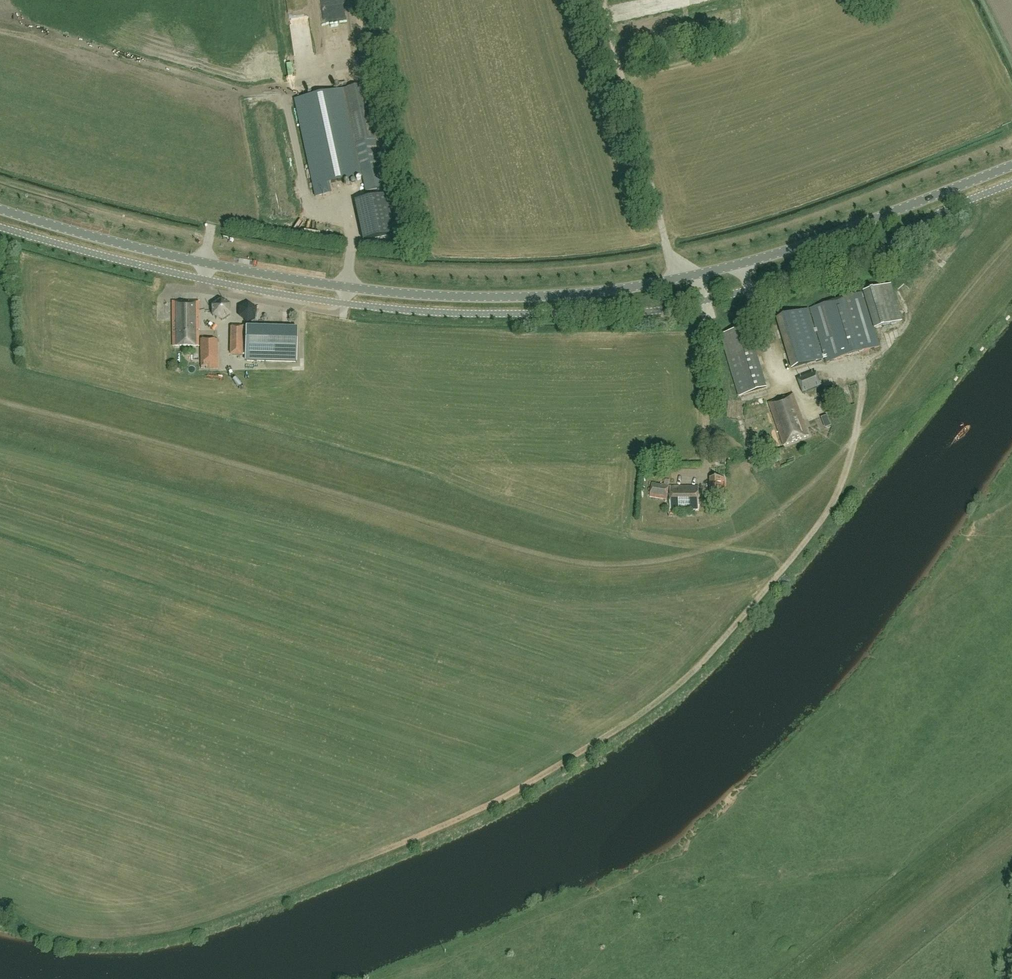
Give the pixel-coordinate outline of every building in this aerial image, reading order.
[(295,100),(316,197),(330,193),(328,183),(362,176),(366,192),(380,189),(370,141),(372,141),(360,86),(295,100)] [(386,195),(355,202),(364,241),(395,234),(386,195)] [(314,233),(314,242),(329,242),(329,234),(314,233)] [(891,285),(864,293),(811,309),(827,363),(880,347),(875,329),(902,321),(891,285)] [(220,299),(211,305),(212,316),(222,321),(231,315),(230,304),(220,299)] [(183,302),(183,301),(173,301),(173,346),(199,346),(198,301),(189,301),(189,302),(183,302)] [(256,319),(257,308),(249,302),(239,306),(239,317),(247,323),(256,319)] [(792,370),(824,360),(809,309),(776,319),(792,370)] [(265,361),(266,327),(246,327),(245,361),(265,361)] [(297,328),(266,327),(265,361),(296,362),(297,328)] [(740,397),(767,389),(748,327),(721,336),(740,397)] [(217,368),(217,340),(202,340),(202,368),(217,368)] [(803,395),(823,386),(817,372),(797,380),(803,395)] [(785,445),(810,436),(793,394),(768,403),(785,445)] [(724,501),(724,478),(710,478),(710,501),(724,501)] [(670,486),(652,483),(650,498),(668,500),(670,486)] [(691,501),(690,509),(699,509),(700,486),(671,486),(671,509),(679,509),(679,501),(691,501)]
